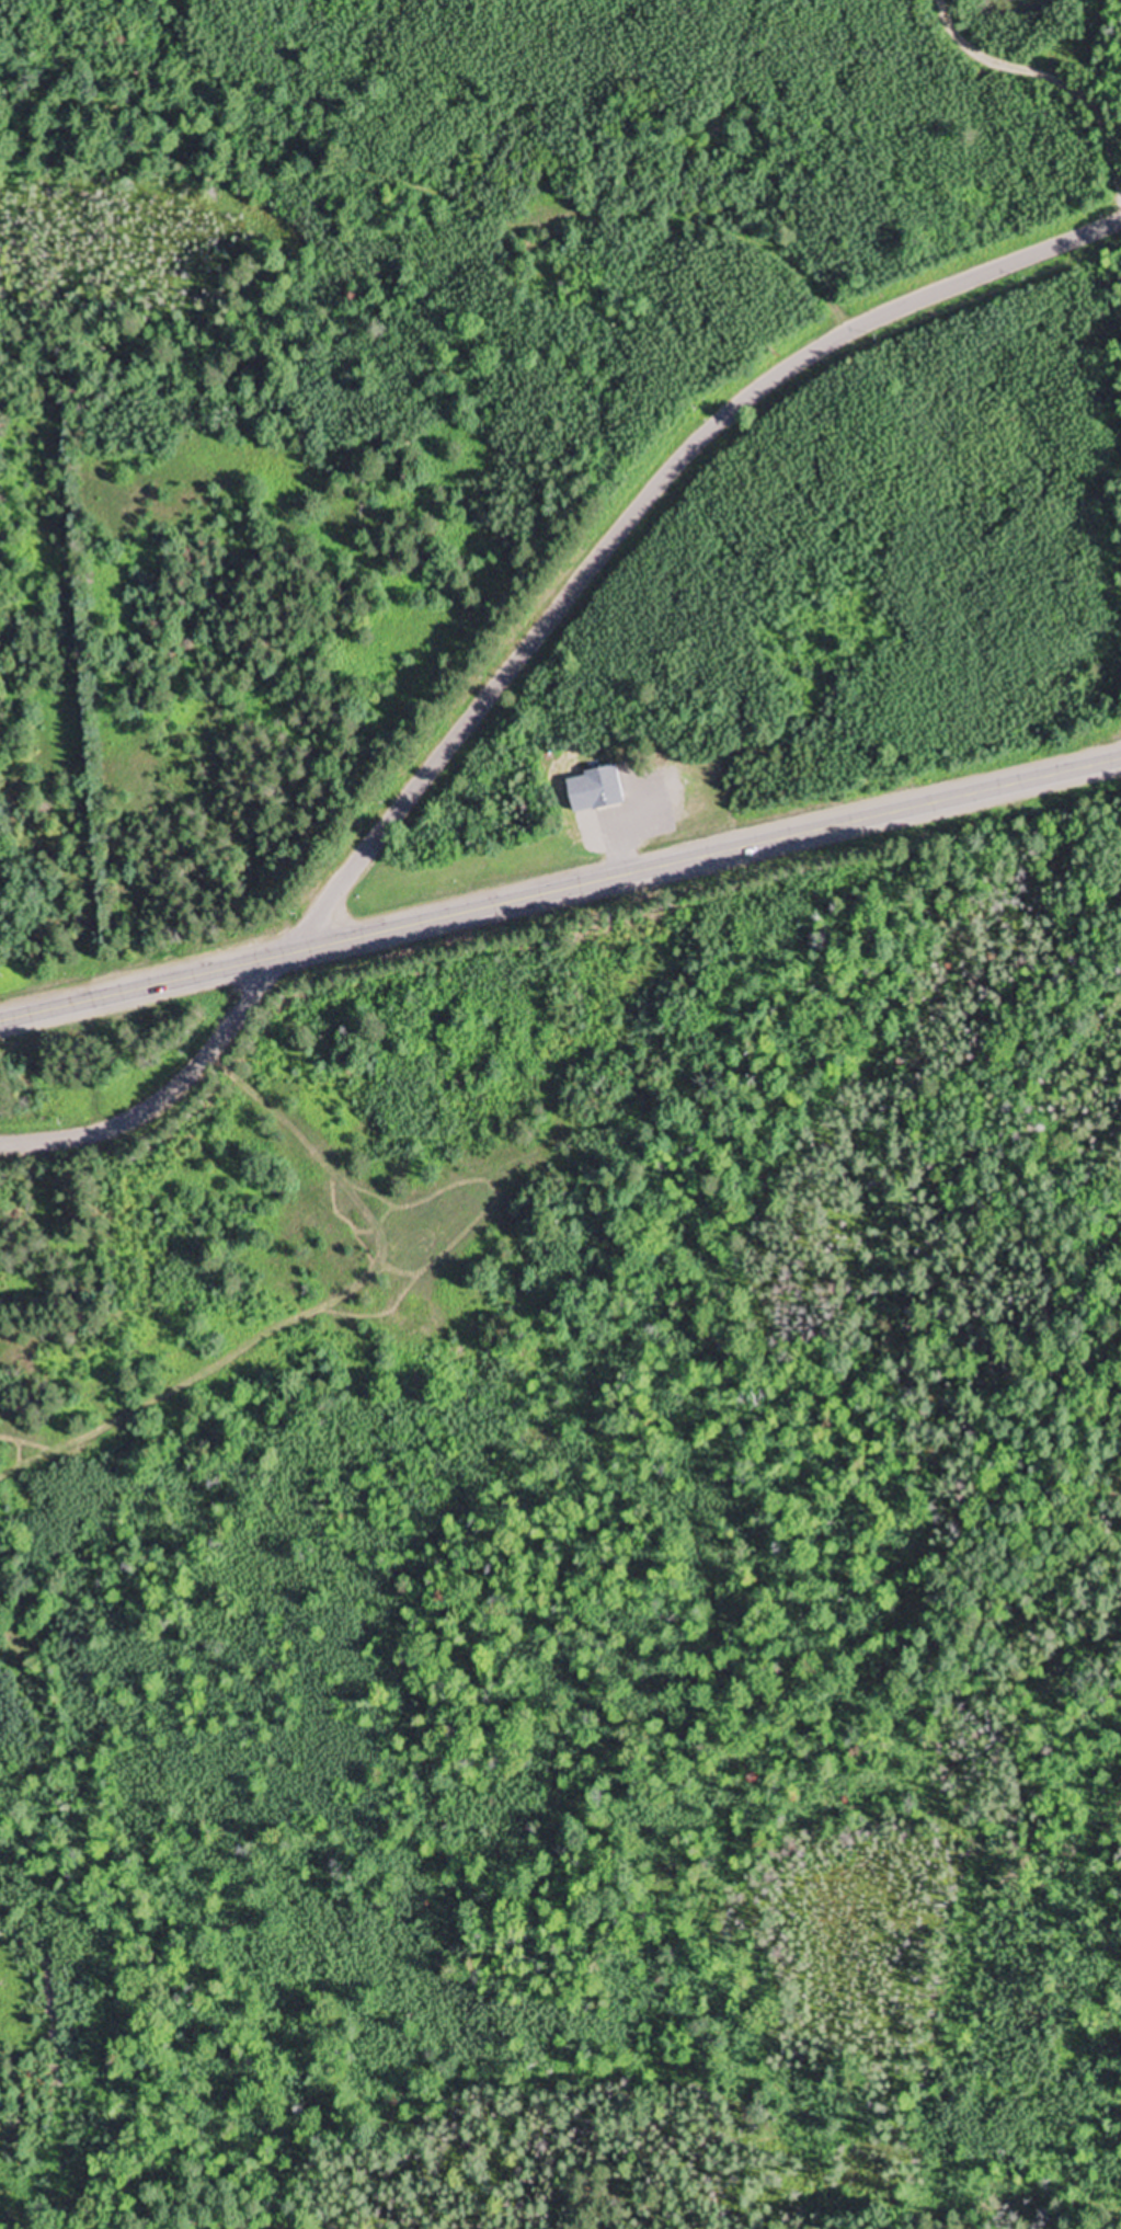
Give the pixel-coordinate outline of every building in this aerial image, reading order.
[(622,806),(615,767),(583,773),(590,812),(622,806)]
